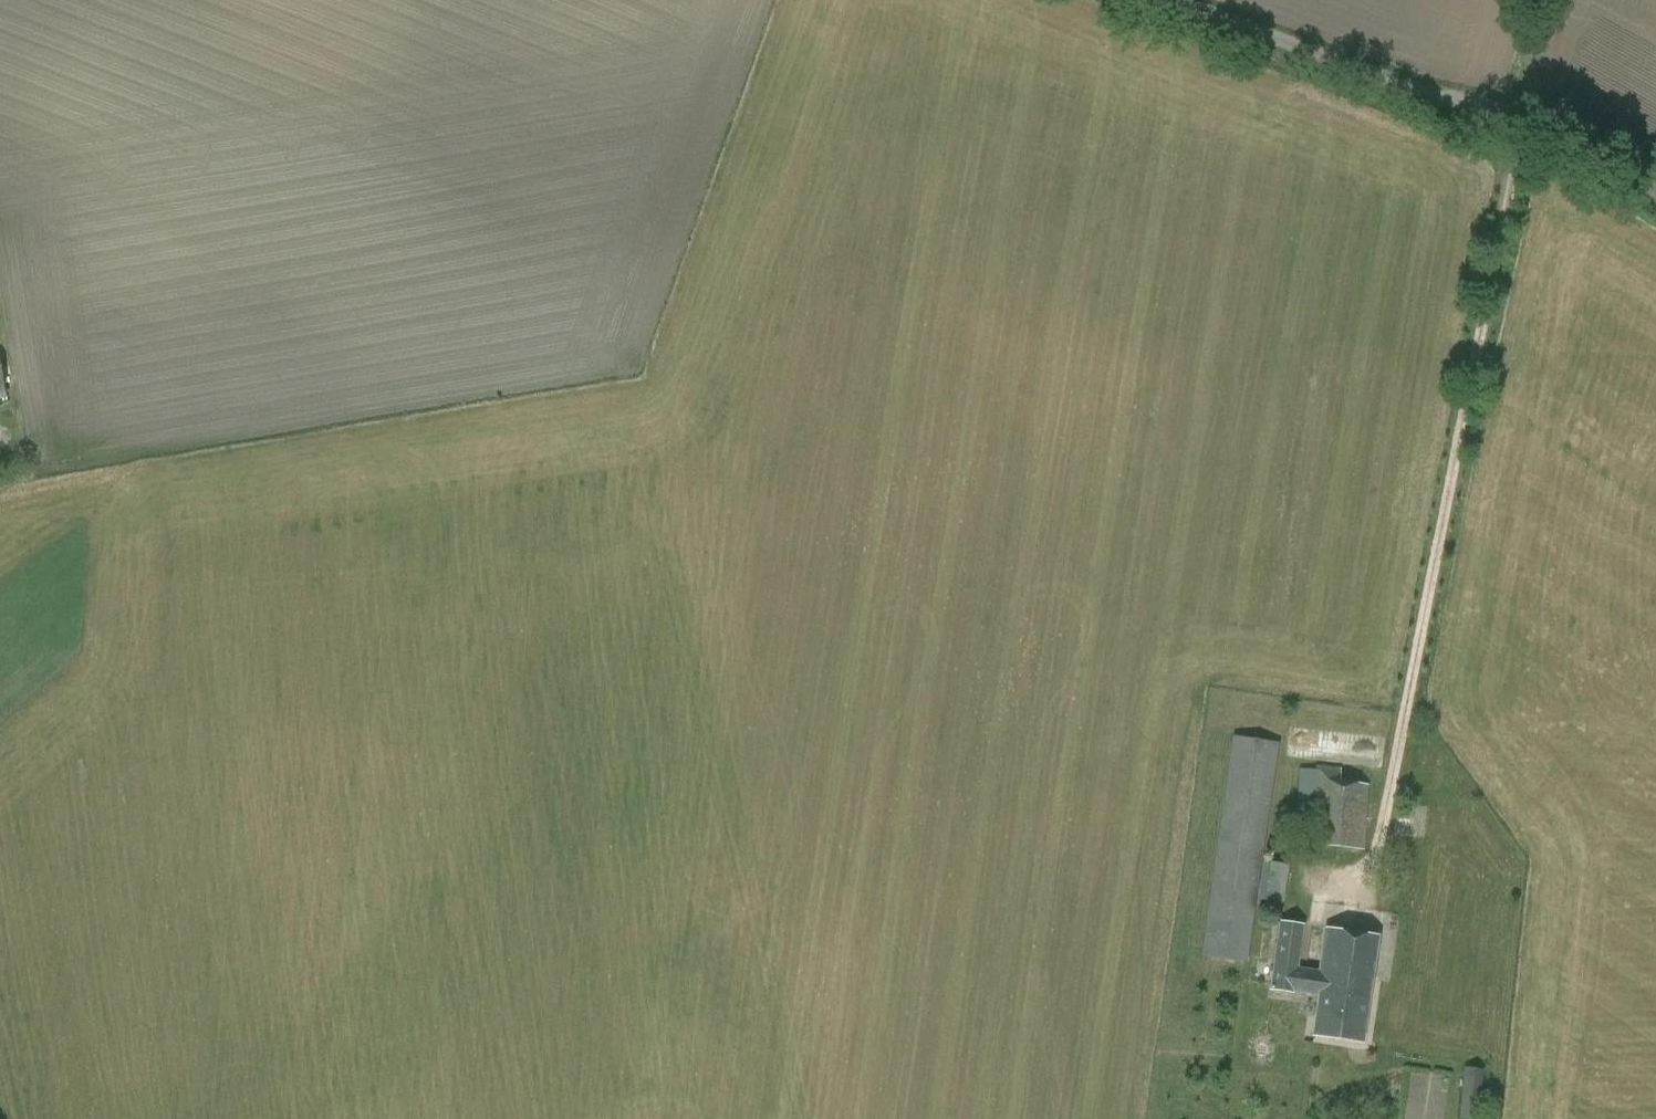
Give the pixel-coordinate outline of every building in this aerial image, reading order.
[(1247,962),(1280,743),(1233,735),(1201,956),(1247,962)] [(1364,850),(1369,784),(1340,780),(1341,767),(1317,765),(1319,769),(1299,768),(1295,843),(1364,850)] [(1288,863),(1264,861),(1260,899),(1284,901),(1288,863)] [(1319,971),(1306,969),(1297,968),(1304,924),(1281,921),(1271,988),(1294,992),(1294,991),(1318,995),(1313,1034),(1364,1042),(1379,936),(1325,928),(1319,971)] [(1483,1069),(1464,1067),(1460,1118),(1466,1118),(1479,1118),(1483,1069)]
